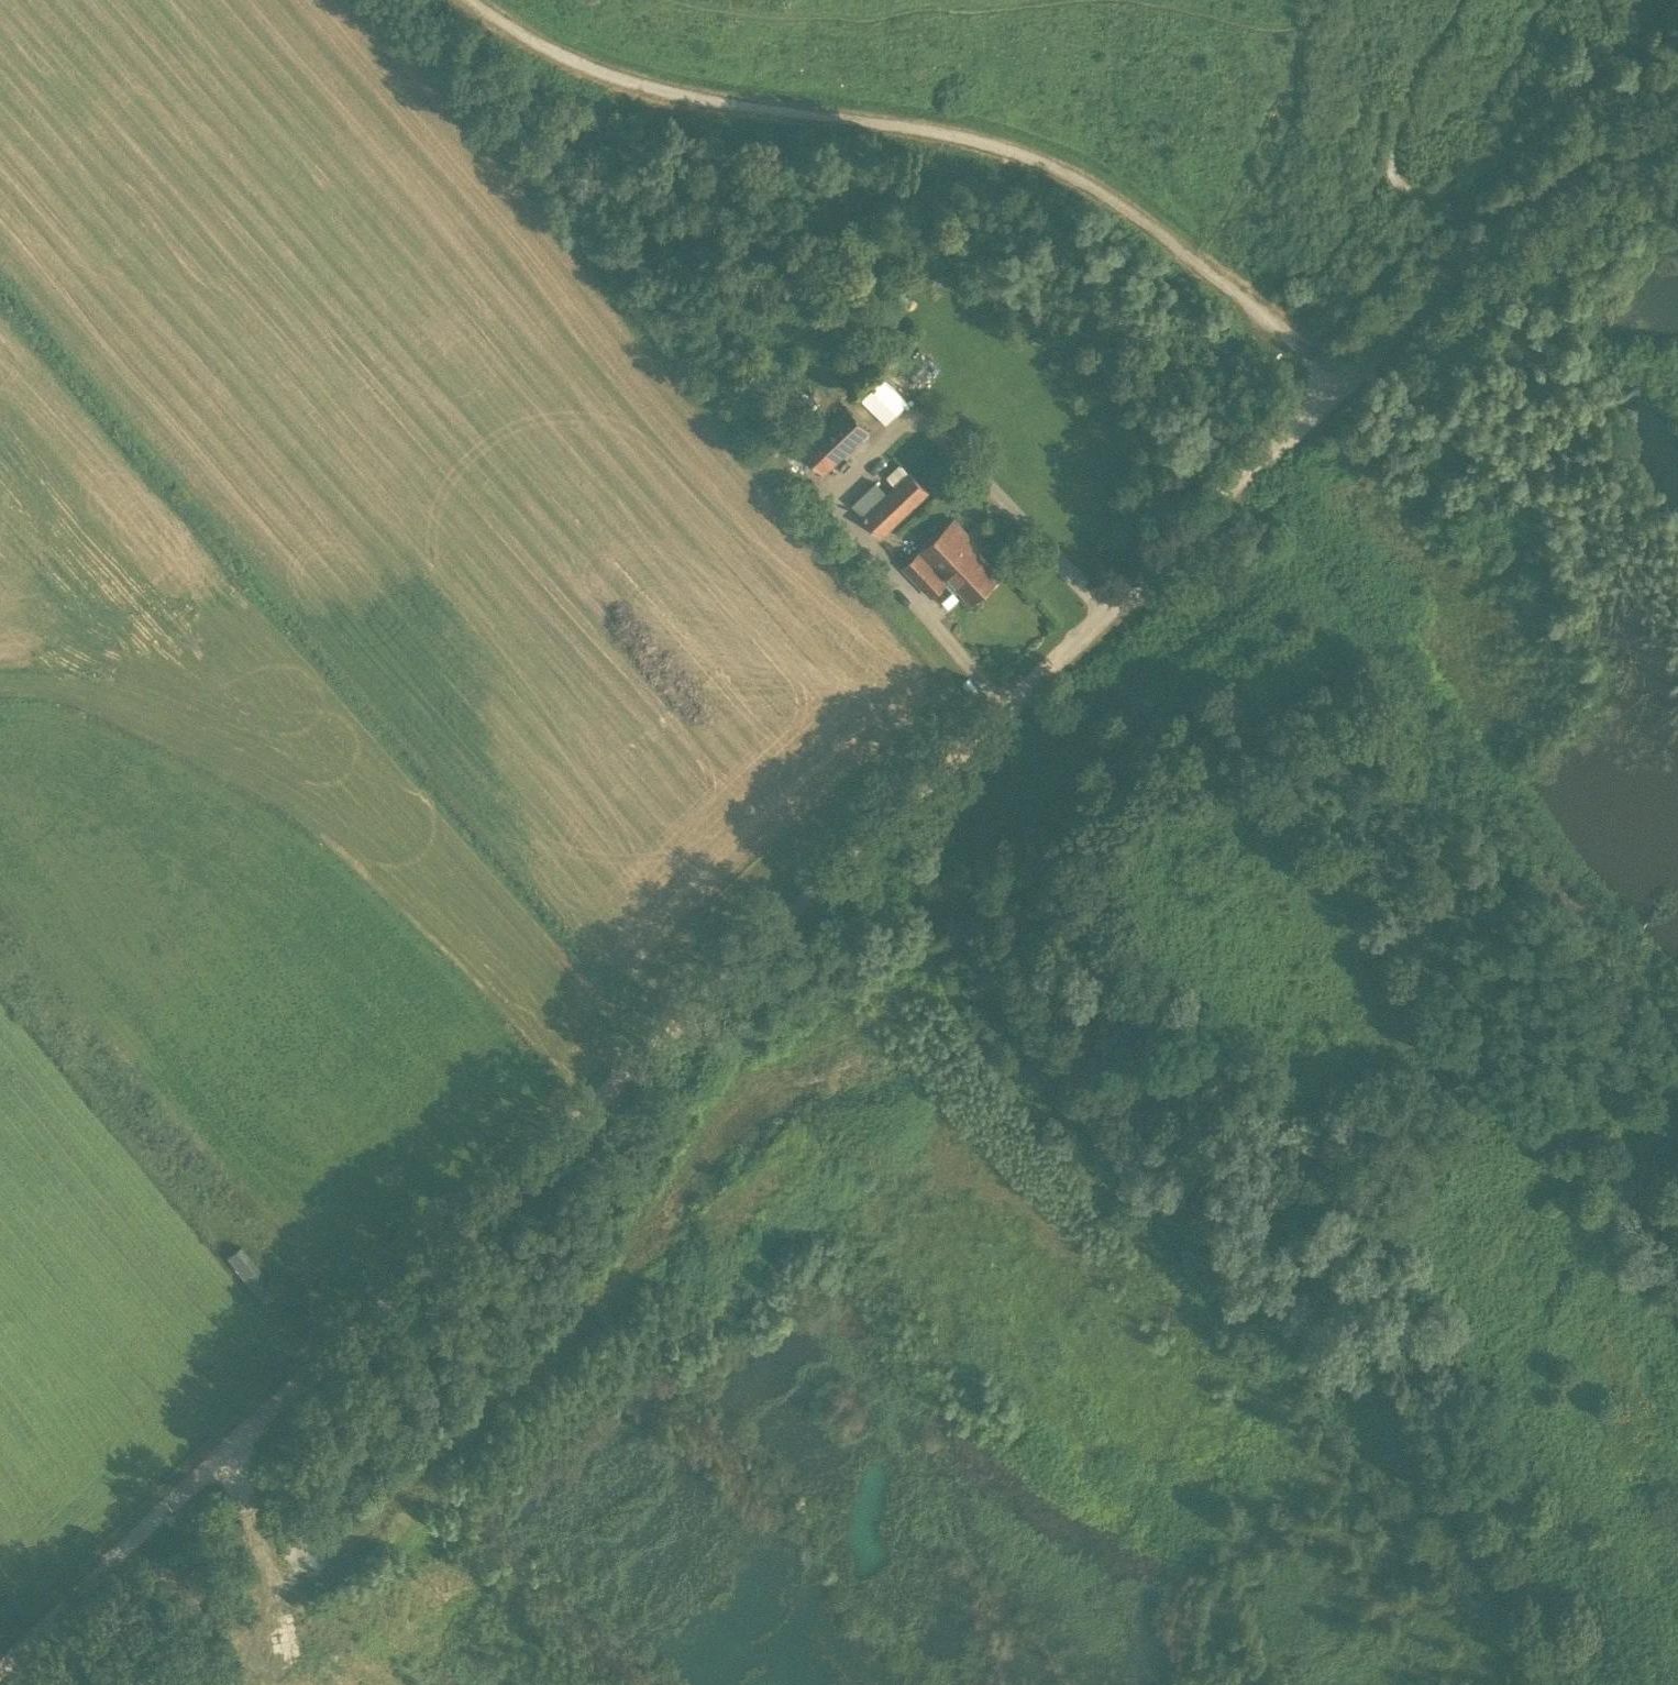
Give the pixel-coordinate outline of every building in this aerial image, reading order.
[(888,423),(911,401),(885,375),(862,397),(888,423)] [(800,447),(825,473),(870,429),(846,403),(800,447)] [(910,470),(862,514),(882,536),(930,491),(910,470)] [(932,595),(950,578),(972,601),(1001,574),(979,551),(981,548),(954,520),(905,567),(932,595)] [(241,1244),(226,1256),(265,1303),(279,1290),(241,1244)]
